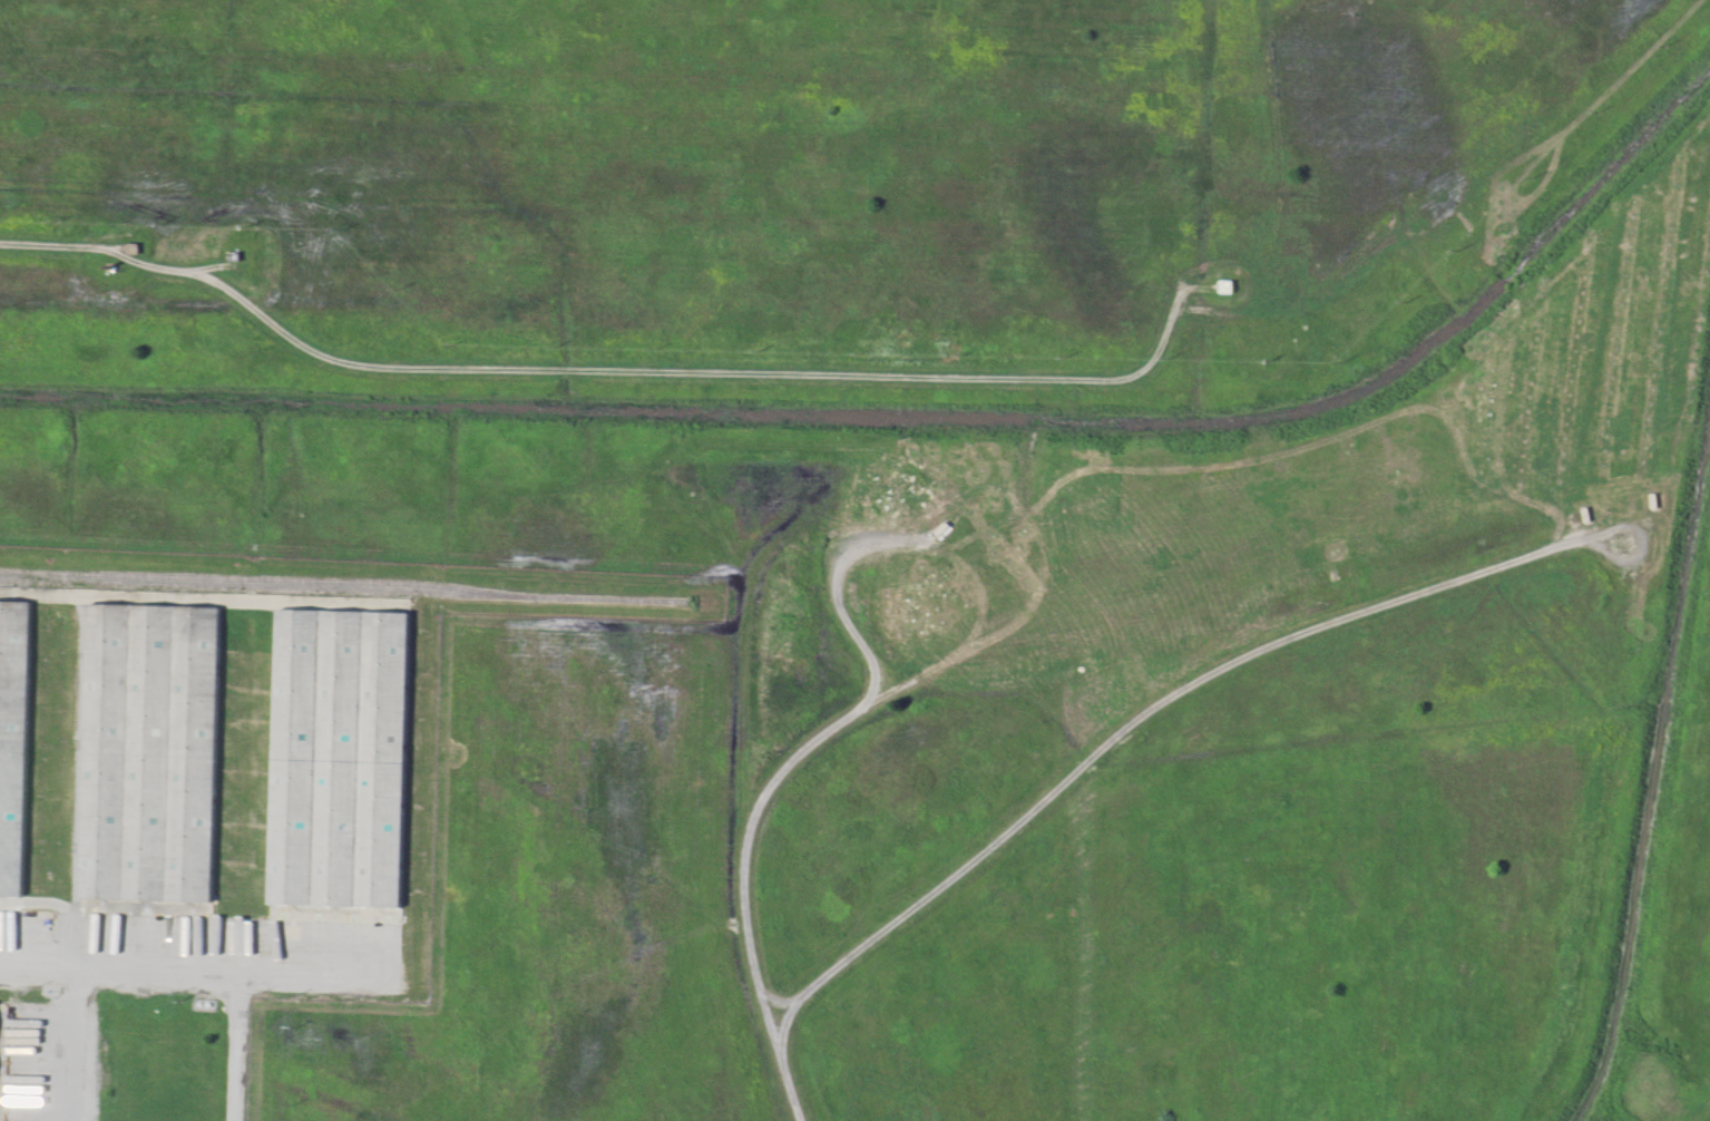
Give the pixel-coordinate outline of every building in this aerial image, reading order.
[(22,900),(0,900),(0,601),(28,602),(22,900)] [(219,608),(214,907),(81,905),(87,606),(219,608)] [(405,613),(400,912),(267,909),(273,611),(405,613)]
